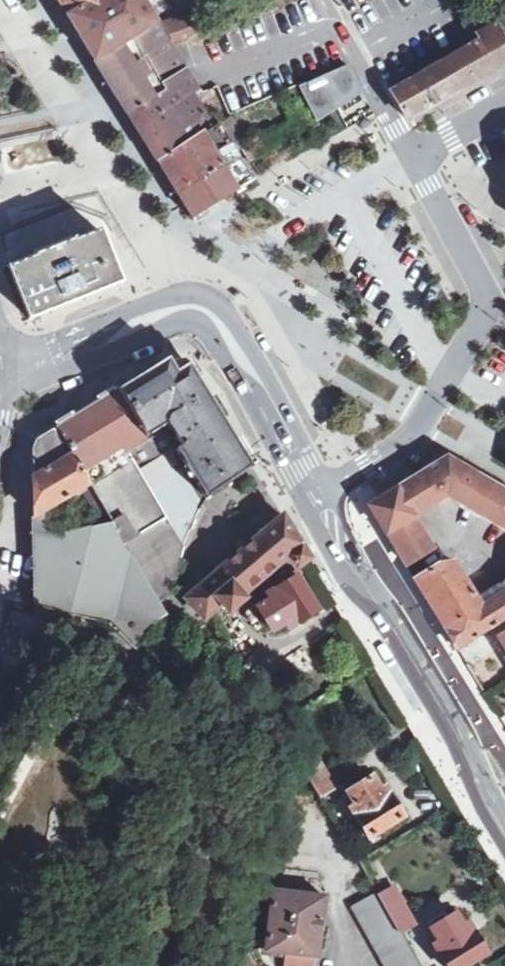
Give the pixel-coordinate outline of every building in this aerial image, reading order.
[(114,0),(58,0),(70,20),(114,0)] [(70,20),(99,65),(160,30),(142,0),(114,0),(70,20)] [(211,37),(204,22),(186,28),(183,24),(169,29),(179,48),(182,47),(195,43),(211,37)] [(160,30),(99,65),(132,118),(155,102),(156,104),(168,97),(164,90),(188,74),(178,57),(177,58),(160,30)] [(394,96),(403,111),(412,125),(423,119),(462,96),(500,74),(504,71),(504,41),(498,31),(483,40),(484,45),(410,87),(394,96)] [(319,127),(366,98),(350,71),(346,72),(303,92),(319,127)] [(168,116),(195,100),(201,96),(188,74),(164,90),(168,97),(156,104),(155,102),(132,118),(149,147),(176,131),(168,116)] [(162,166),(214,132),(195,100),(168,116),(176,131),(149,147),(162,166)] [(221,128),(214,132),(162,166),(181,200),(233,168),(242,163),(221,128)] [(254,168),(270,158),(265,148),(248,157),(254,168)] [(181,200),(197,225),(248,193),(233,168),(181,200)] [(105,237),(13,271),(33,323),(123,288),(105,237)] [(170,361),(134,380),(163,426),(177,449),(207,496),(255,466),(217,407),(191,365),(170,361)] [(93,405),(57,425),(91,482),(114,520),(161,599),(172,593),(183,542),(207,496),(177,449),(154,463),(141,439),(163,426),(134,380),(93,405)] [(91,482),(57,425),(37,437),(30,449),(33,515),(91,482)] [(450,456),(435,465),(420,474),(420,476),(410,482),(401,488),(400,486),(373,503),(391,532),(409,561),(435,546),(416,514),(431,505),(450,495),(465,501),(468,497),(485,507),(483,512),(504,526),(504,488),(450,456)] [(297,537),(285,516),(213,573),(213,576),(205,583),(203,581),(196,592),(197,607),(203,617),(229,595),(234,600),(285,558),(294,568),(308,558),(297,537)] [(161,599),(114,520),(48,532),(29,602),(111,624),(137,645),(159,618),(170,618),(161,599)] [(442,563),(418,576),(433,601),(446,625),(484,603),(456,561),(442,563)] [(306,593),(296,575),(268,592),(271,599),(259,606),(272,629),(286,622),(288,627),(317,610),(306,593)] [(484,603),(496,624),(504,619),(504,589),(484,603)] [(496,624),(484,603),(446,625),(460,647),(494,625),(496,624)] [(496,624),(494,625),(504,643),(504,619),(496,624)] [(297,760),(318,797),(335,788),(313,752),(301,759),(297,760)] [(372,838),(406,817),(388,788),(381,793),(373,781),(350,793),(358,806),(354,809),(372,838)] [(379,900),(399,935),(416,926),(395,891),(379,900)] [(315,959),(323,898),(276,894),(268,954),(315,959)] [(376,897),(351,910),(383,965),(417,965),(399,935),(379,900),(376,897)] [(489,955),(472,926),(465,930),(458,918),(434,931),(442,945),(438,947),(449,965),(470,965),(489,955)] [(405,932),(418,965),(429,965),(437,963),(430,944),(426,945),(419,927),(405,932)]
